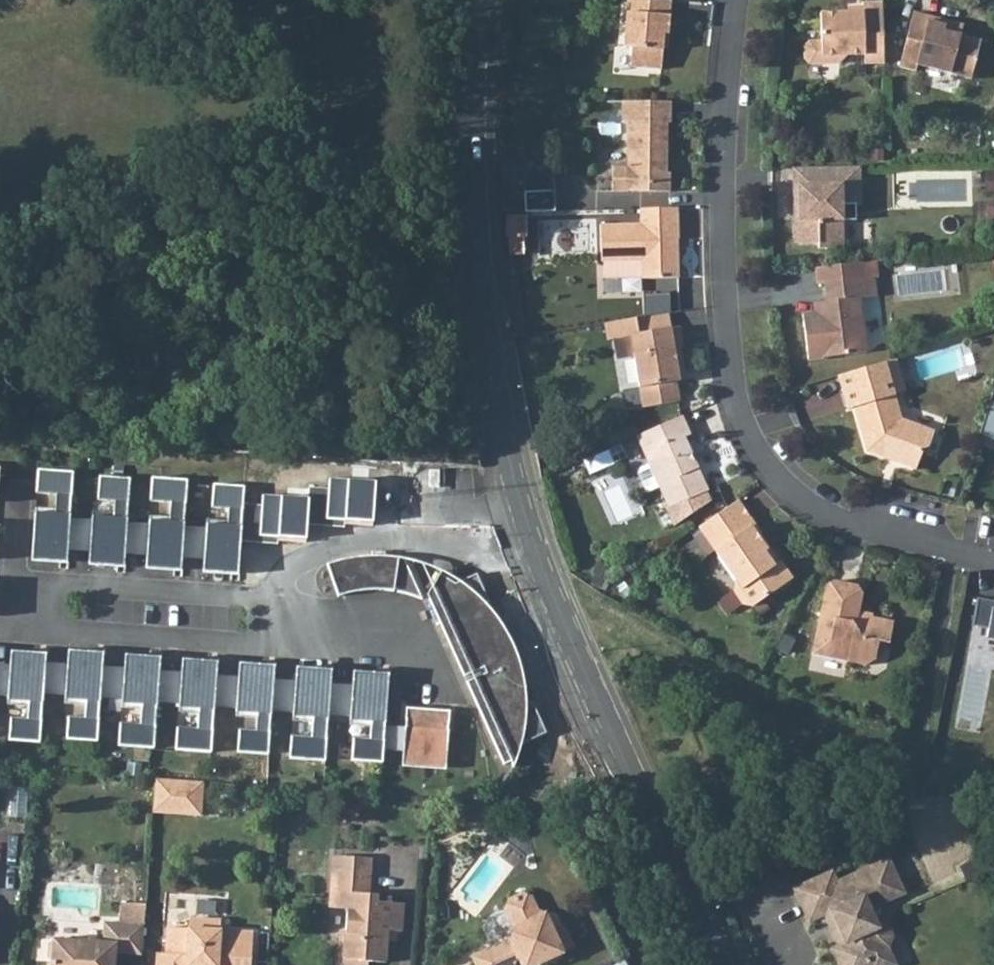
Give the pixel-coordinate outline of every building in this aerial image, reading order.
[(657,0),(625,0),(623,49),(630,50),(630,68),(661,69),(662,33),(670,33),(672,1),(657,0)] [(887,66),(885,5),(865,5),(865,18),(819,18),(821,45),(810,45),(802,54),(801,64),(813,70),(836,70),(852,55),(865,55),(866,67),(887,66)] [(962,40),(945,35),(948,24),(915,15),(900,71),(918,77),(920,68),(972,84),(981,49),(980,46),(962,40)] [(948,24),(945,35),(962,40),(965,29),(948,24)] [(670,103),(620,103),(619,123),(627,123),(628,168),(611,168),(612,191),(672,192),(671,173),(661,172),(661,164),(666,164),(665,124),(670,123),(670,103)] [(816,170),(796,170),(797,188),(815,188),(816,170)] [(815,188),(797,188),(798,245),(821,245),(821,249),(845,248),(849,246),(848,224),(847,207),(859,207),(864,207),(866,204),(865,187),(858,187),(857,170),(816,170),(815,188)] [(557,188),(527,191),(530,212),(559,209),(557,188)] [(859,207),(847,207),(848,224),(860,224),(859,207)] [(679,212),(640,213),(640,230),(600,232),(601,267),(601,285),(642,284),(642,285),(682,282),(680,251),(674,252),(673,242),(679,241),(679,212)] [(809,318),(816,363),(874,355),(868,301),(874,301),(871,281),(880,280),(884,280),(882,264),(823,271),(825,287),(833,286),(835,302),(836,315),(823,317),(809,318)] [(871,281),(874,301),(882,300),(880,280),(871,281)] [(821,303),(823,317),(836,315),(835,302),(821,303)] [(666,319),(633,324),(635,339),(668,334),(666,319)] [(635,339),(633,324),(608,328),(611,343),(628,340),(640,412),(674,406),(671,391),(676,391),(674,376),(678,375),(675,356),(681,355),(677,332),(668,334),(635,339)] [(902,362),(891,365),(903,402),(914,399),(902,362)] [(891,365),(844,380),(854,413),(861,411),(875,456),(925,475),(930,450),(939,453),(942,434),(908,423),(907,414),(903,402),(891,365)] [(976,436),(993,443),(993,384),(976,436)] [(681,422),(637,442),(650,469),(660,492),(668,512),(666,513),(675,532),(710,507),(706,497),(708,496),(684,443),(690,441),(681,422)] [(70,471),(35,468),(33,491),(53,493),(51,512),(31,511),(28,559),(63,561),(64,547),(66,516),(70,471)] [(646,498),(660,492),(650,469),(640,473),(637,479),(646,498)] [(127,477),(96,475),(94,498),(111,499),(109,516),(88,515),(88,518),(86,549),(85,563),(120,565),(121,552),(123,521),(127,477)] [(184,479),(149,476),(147,499),(167,501),(165,521),(145,519),(145,523),(143,553),(142,567),(177,570),(178,555),(181,524),(184,479)] [(329,489),(311,486),(309,498),(308,523),(344,527),(345,518),(373,520),(377,481),(329,477),(329,489)] [(241,485),(210,483),(209,506),(225,507),(223,524),(202,523),(202,526),(200,557),(199,571),(234,573),(241,485)] [(309,498),(262,493),(261,505),(246,503),(244,541),(277,545),(278,535),(307,538),(308,523),(309,498)] [(739,504),(700,532),(737,584),(732,592),(743,608),(755,609),(791,582),(780,566),(774,570),(764,557),(769,553),(758,539),(761,536),(739,504)] [(64,547),(86,549),(88,518),(66,516),(64,547)] [(143,553),(145,523),(123,521),(121,552),(143,553)] [(200,557),(202,526),(181,524),(178,555),(200,557)] [(335,565),(329,567),(341,600),(348,597),(354,596),(361,594),(369,593),(378,592),(384,592),(392,593),(400,594),(405,595),(412,596),(418,598),(424,600),(405,560),(401,559),(397,559),(389,558),(381,558),(373,558),(366,559),(358,560),(350,561),(342,563),(335,565)] [(439,571),(428,592),(507,763),(514,760),(516,765),(520,757),(522,749),(524,742),(549,731),(535,701),(529,704),(529,697),(528,690),(527,682),(526,675),(523,664),(520,655),(516,645),(511,635),(505,625),(500,617),(496,612),(493,608),(489,604),(486,601),(489,600),(477,571),(456,581),(439,571)] [(828,592),(813,657),(868,669),(876,666),(882,646),(893,648),(896,626),(862,620),(864,608),(864,601),(860,589),(839,585),(828,592)] [(983,599),(979,624),(993,626),(993,601),(983,599)] [(44,650),(8,648),(7,661),(5,693),(5,696),(26,697),(25,715),(9,713),(7,737),(38,739),(41,691),(43,660),(44,650)] [(101,650),(66,648),(65,661),(63,693),(63,696),(84,697),(82,714),(66,713),(65,737),(95,739),(98,695),(100,664),(101,650)] [(158,654),(123,652),(122,665),(120,696),(119,700),(139,701),(138,721),(118,720),(117,743),(152,745),(155,699),(157,668),(158,654)] [(215,658),(180,655),(179,669),(177,700),(177,703),(196,705),(195,725),(175,723),(174,747),(209,749),(212,703),(214,672),(215,658)] [(65,661),(43,660),(41,691),(63,693),(65,661)] [(272,662),(237,660),(236,673),(234,704),(234,708),(254,709),(253,726),(237,725),(236,748),(266,750),(269,707),(271,676),(272,662)] [(122,665),(100,664),(98,695),(120,696),(122,665)] [(329,666),(294,664),(293,677),(291,708),(291,712),(310,713),(309,733),(289,731),(288,755),(323,757),(326,711),(328,680),(329,666)] [(179,669),(157,668),(155,699),(177,700),(179,669)] [(386,670),(351,668),(350,681),(348,712),(348,716),(369,717),(368,734),(351,733),(350,756),(380,758),(386,670)] [(236,673),(214,672),(212,703),(234,704),(236,673)] [(293,677),(271,676),(269,707),(291,708),(293,677)] [(350,681),(328,680),(326,711),(348,712),(350,681)] [(447,709),(404,706),(400,762),(443,765),(447,709)] [(204,778),(155,775),(153,809),(202,813),(204,778)] [(333,852),(333,888),(346,889),(346,903),(345,928),(340,928),(340,947),(346,960),(364,961),(365,957),(387,958),(388,930),(402,931),(403,899),(379,898),(378,890),(372,889),(373,854),(333,852)] [(782,887),(797,919),(819,908),(834,940),(820,946),(829,964),(857,964),(855,959),(859,957),(857,953),(875,945),(879,933),(874,921),(862,916),(857,905),(891,890),(875,856),(846,870),(843,878),(830,885),(825,883),(824,881),(818,870),(782,887)] [(843,878),(846,870),(824,881),(825,883),(830,885),(843,878)] [(520,954),(528,951),(533,962),(573,944),(563,924),(555,927),(546,910),(538,907),(528,890),(518,886),(506,891),(503,900),(513,921),(510,934),(472,951),(479,964),(509,964),(509,962),(512,957),(520,954)] [(333,888),(332,903),(346,903),(346,889),(333,888)] [(118,951),(144,953),(145,923),(147,903),(122,901),(121,921),(106,920),(105,940),(55,937),(53,964),(117,964),(118,951)] [(156,964),(251,964),(252,932),(223,931),(223,919),(188,917),(187,927),(167,926),(166,950),(157,950),(156,964)] [(857,964),(876,964),(883,962),(875,945),(857,953),(859,957),(855,959),(857,964)] [(520,954),(526,964),(527,964),(533,962),(528,951),(520,954)]
